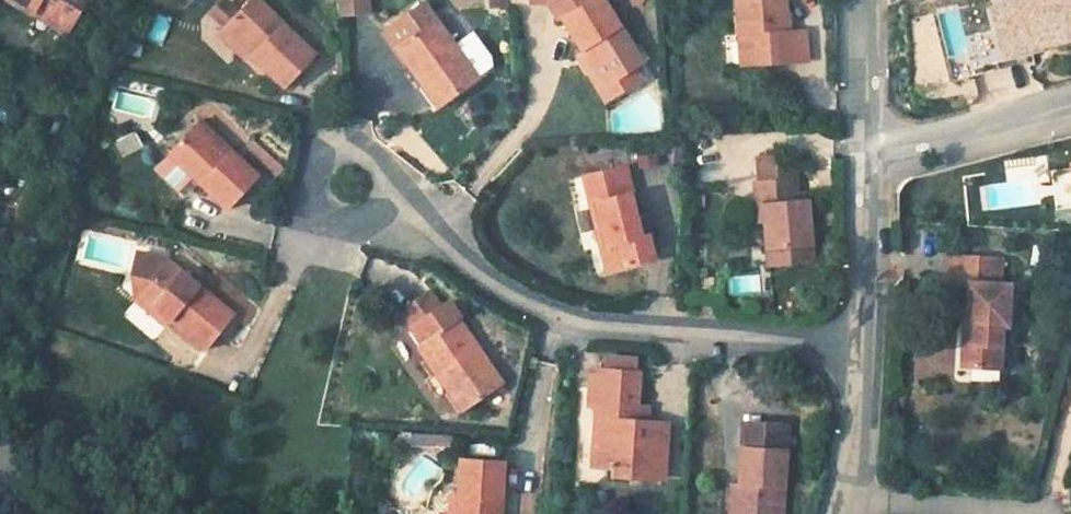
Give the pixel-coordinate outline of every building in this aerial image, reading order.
[(85,0),(12,0),(33,13),(37,5),(70,26),(85,0)] [(258,0),(248,0),(223,26),(251,54),(286,88),(315,56),(258,0)] [(337,12),(366,10),(366,0),(336,0),(337,12)] [(561,14),(583,48),(605,84),(642,63),(602,0),(549,0),(559,16),(561,14)] [(783,0),(736,0),(739,33),(741,66),(788,62),(787,60),(805,59),(803,34),(786,36),(783,0)] [(991,8),(1001,49),(1040,39),(1042,45),(1070,38),(1070,0),(1022,0),(991,8)] [(460,56),(421,1),(382,28),(421,83),(429,78),(443,100),(475,77),(460,56)] [(66,33),(70,26),(37,5),(33,13),(48,22),(66,33)] [(251,54),(223,26),(217,32),(246,60),(251,54)] [(741,66),(739,33),(726,33),(728,67),(741,66)] [(1040,39),(1001,49),(1005,62),(1044,51),(1042,45),(1040,39)] [(477,44),(460,56),(475,77),(488,68),(488,59),(477,44)] [(605,84),(583,48),(575,53),(598,89),(605,84)] [(443,100),(429,78),(421,83),(436,105),(443,100)] [(258,176),(198,120),(169,151),(200,181),(230,209),(258,176)] [(681,171),(683,143),(674,143),(673,171),(681,171)] [(752,181),(754,206),(761,205),(763,225),(767,264),(811,260),(807,199),(803,199),(796,201),(795,193),(794,176),(794,171),(802,170),(800,147),(754,151),(757,180),(752,181)] [(200,181),(169,151),(163,157),(195,186),(200,181)] [(639,235),(624,165),(581,176),(588,201),(592,200),(603,242),(598,244),(604,268),(652,257),(646,233),(639,235)] [(1050,170),(1055,208),(1070,206),(1070,167),(1050,170)] [(603,242),(592,200),(588,201),(598,244),(603,242)] [(763,225),(761,205),(754,206),(756,225),(763,225)] [(1002,260),(946,256),(944,282),(970,283),(968,322),(976,323),(972,365),(999,368),(1002,325),(1007,325),(1009,286),(1000,285),(1002,260)] [(207,349),(235,315),(167,259),(140,293),(171,319),(207,349)] [(208,287),(248,316),(257,303),(217,275),(208,287)] [(171,319),(140,293),(135,299),(166,325),(171,319)] [(412,326),(440,308),(440,307),(431,295),(403,314),(411,326),(412,326)] [(500,383),(454,317),(457,316),(448,302),(440,308),(412,326),(411,326),(420,339),(415,343),(439,377),(444,374),(466,406),(500,383)] [(968,322),(963,322),(961,364),(972,365),(976,323),(968,322)] [(662,477),(665,421),(646,420),(634,420),(635,402),(637,371),(591,368),(588,405),(596,405),(604,406),(603,426),(594,425),(592,464),(611,466),(624,466),(624,475),(662,477)] [(466,406),(444,374),(439,377),(433,381),(455,413),(466,406)] [(646,420),(647,403),(635,402),(634,420),(646,420)] [(603,426),(604,406),(596,405),(594,425),(603,426)] [(785,449),(786,423),(742,421),(740,446),(785,449)] [(445,432),(408,430),(408,442),(444,445),(445,432)] [(785,449),(740,446),(739,483),(737,513),(782,513),(785,449)] [(501,460),(460,457),(458,490),(456,513),(497,513),(501,460)] [(624,475),(624,466),(611,466),(610,474),(624,475)] [(739,483),(730,482),(728,513),(737,513),(739,483)] [(458,490),(449,489),(447,513),(456,513),(458,490)]
